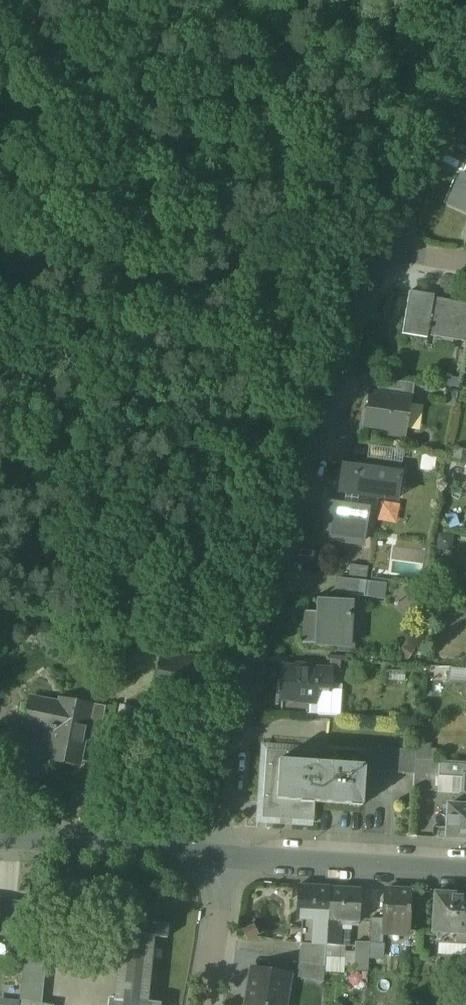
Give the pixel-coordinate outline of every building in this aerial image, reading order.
[(462,175),(448,208),(465,216),(465,176),(462,175)] [(462,303),(412,294),(406,330),(428,334),(428,329),(457,335),(458,326),(462,303)] [(415,384),(379,379),(377,394),(410,399),(413,399),(415,384)] [(377,394),(370,393),(365,426),(406,431),(410,399),(377,394)] [(381,466),(357,462),(357,468),(344,467),(341,487),(346,488),(344,506),(329,504),(324,538),(363,543),(369,497),(396,501),(400,475),(381,472),(381,466)] [(456,539),(440,537),(438,550),(453,553),(456,539)] [(350,563),(349,576),(367,578),(368,565),(350,563)] [(365,582),(339,578),(337,594),(363,597),(365,582)] [(386,584),(365,582),(363,597),(385,600),(386,584)] [(353,600),(324,598),(323,610),(306,609),(304,640),(319,641),(319,644),(350,646),(353,600)] [(201,664),(162,656),(156,688),(195,696),(201,664)] [(332,671),(282,668),(280,697),(296,698),(296,702),(316,703),(317,689),(331,690),(332,671)] [(97,706),(65,700),(64,705),(31,698),(25,725),(55,731),(51,751),(49,758),(51,759),(79,764),(88,720),(94,721),(97,706)] [(432,743),(418,742),(417,748),(417,760),(431,761),(432,743)] [(417,748),(370,745),(369,770),(416,773),(417,760),(417,748)] [(51,751),(24,746),(19,774),(47,779),(51,759),(49,758),(51,751)] [(265,777),(365,783),(366,764),(316,761),(317,752),(267,749),(265,777)] [(431,761),(417,760),(416,773),(415,791),(439,793),(439,777),(440,762),(431,761)] [(440,762),(439,777),(465,778),(465,763),(440,762)] [(365,783),(265,777),(264,799),(269,799),(268,816),(267,816),(267,819),(315,821),(316,802),(363,805),(365,783)] [(448,806),(446,838),(465,839),(465,807),(448,806)] [(8,860),(7,893),(20,893),(20,860),(8,860)] [(330,887),(299,886),(298,919),(315,920),(314,944),(327,945),(330,887)] [(361,889),(330,887),(327,945),(341,946),(341,945),(342,921),(359,922),(361,889)] [(411,892),(385,890),(383,919),(383,927),(384,927),(409,929),(411,892)] [(435,893),(433,929),(442,929),(441,939),(465,941),(465,895),(435,893)] [(0,900),(0,903),(0,934),(26,937),(28,917),(29,903),(29,902),(0,900)] [(39,904),(29,903),(28,917),(38,918),(39,904)] [(383,919),(371,918),(370,942),(384,943),(384,927),(383,927),(383,919)] [(168,922),(143,920),(142,934),(154,935),(167,936),(168,922)] [(119,932),(119,933),(121,933),(115,997),(109,996),(108,1004),(161,1004),(161,1002),(146,1000),(152,937),(154,937),(154,935),(142,934),(119,932)] [(370,942),(356,941),(354,967),(369,968),(370,942)] [(327,945),(314,944),(302,943),(300,960),(326,965),(327,945)] [(341,946),(327,945),(327,955),(345,957),(345,945),(341,945),(341,946)] [(47,951),(25,949),(20,1001),(22,1001),(42,1004),(47,951)] [(326,965),(300,960),(296,975),(324,981),(326,965)] [(253,966),(246,1004),(282,1004),(288,971),(253,966)]
